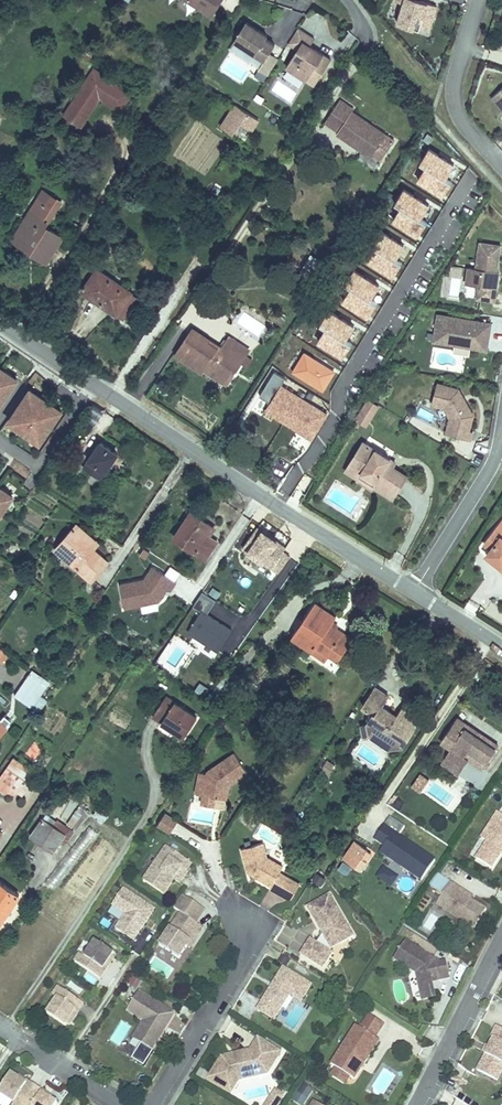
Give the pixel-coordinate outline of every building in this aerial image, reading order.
[(205,14),(214,0),(184,0),(205,14)] [(432,2),(425,0),(399,0),(400,0),(393,20),(415,27),(416,24),(419,14),(428,17),(432,2)] [(424,27),(428,17),(419,14),(416,24),(424,27)] [(259,42),(261,39),(240,25),(228,43),(259,63),(269,48),(259,42)] [(308,88),(325,63),(304,49),(308,43),(292,32),(282,47),(291,53),(280,70),(308,88)] [(127,95),(90,70),(63,110),(80,123),(94,102),(115,116),(127,95)] [(488,93),(501,110),(501,80),(488,93)] [(345,108),(332,98),(315,121),(328,129),(327,133),(362,157),(368,149),(378,134),(345,112),(345,108)] [(256,123),(231,107),(217,128),(228,136),(236,125),(249,133),(256,123)] [(80,123),(63,110),(57,118),(74,131),(80,123)] [(386,141),(378,134),(368,149),(376,155),(386,141)] [(455,164),(427,147),(418,161),(425,167),(417,179),(444,194),(453,180),(447,177),(455,164)] [(429,203),(403,187),(393,201),(399,206),(392,218),(419,235),(427,220),(421,216),(429,203)] [(61,207),(41,193),(10,241),(43,264),(60,238),(47,229),(61,207)] [(405,245),(378,229),(368,241),(374,245),(366,259),(394,275),(402,262),(397,256),(405,245)] [(491,275),(491,269),(495,243),(475,240),(471,267),(463,265),(461,281),(474,283),(472,296),(490,298),(493,275),(491,275)] [(378,284),(349,267),(340,280),(347,285),(340,299),(368,315),(376,300),(371,296),(378,284)] [(144,303),(94,269),(78,292),(128,326),(144,303)] [(354,325),(325,308),(317,321),(323,325),(316,338),(344,355),(352,340),(346,335),(354,325)] [(481,331),(483,322),(430,313),(425,340),(479,348),(481,336),(478,335),(479,331),(481,331)] [(204,339),(185,327),(168,353),(196,372),(199,368),(214,378),(224,364),(231,368),(237,359),(216,345),(213,349),(203,342),(204,339)] [(221,337),(216,345),(237,359),(242,351),(221,337)] [(337,370),(303,350),(289,371),(324,391),(337,370)] [(231,368),(224,364),(214,378),(221,383),(231,368)] [(14,381),(0,371),(0,402),(14,381)] [(284,381),(272,373),(257,396),(268,403),(262,411),(275,419),(283,408),(298,417),(290,429),(308,440),(326,413),(281,384),(284,381)] [(466,413),(451,387),(430,382),(424,403),(437,406),(443,416),(441,424),(449,426),(447,434),(464,438),(466,429),(462,428),(466,413)] [(65,411),(32,389),(9,422),(42,444),(65,411)] [(88,399),(82,408),(97,419),(103,409),(88,399)] [(361,418),(369,405),(360,399),(348,419),(357,424),(361,418)] [(283,408),(275,419),(290,429),(298,417),(283,408)] [(245,414),(242,419),(253,426),(256,421),(245,414)] [(447,434),(449,426),(441,424),(439,432),(447,434)] [(115,452),(97,439),(79,464),(81,466),(98,479),(115,452)] [(383,460),(359,444),(340,473),(365,489),(363,492),(385,507),(401,483),(388,475),(378,468),(383,460)] [(393,467),(383,460),(378,468),(388,475),(393,467)] [(365,489),(340,473),(336,480),(360,496),(363,492),(365,489)] [(0,485),(0,523),(18,497),(0,485)] [(215,526),(188,509),(171,537),(204,558),(215,540),(209,536),(215,526)] [(494,519),(477,542),(485,548),(480,554),(498,568),(501,571),(501,524),(494,519)] [(89,539),(72,525),(51,551),(72,568),(68,573),(87,589),(104,567),(88,554),(81,548),(89,539)] [(240,547),(277,571),(288,555),(280,550),(283,545),(254,526),(240,547)] [(96,545),(89,539),(81,548),(88,554),(96,545)] [(157,602),(165,590),(168,592),(174,583),(151,568),(143,581),(118,586),(123,609),(140,606),(156,602),(157,602)] [(218,651),(231,630),(206,614),(214,600),(201,592),(191,606),(200,611),(187,632),(218,651)] [(331,622),(335,615),(314,601),(292,634),(311,648),(309,652),(336,673),(345,661),(340,658),(353,637),(331,622)] [(156,602),(140,606),(141,614),(158,610),(156,602)] [(50,682),(32,669),(15,697),(31,710),(50,682)] [(198,680),(193,688),(203,695),(208,687),(198,680)] [(389,694),(376,685),(362,704),(374,711),(366,722),(370,737),(383,734),(400,744),(413,726),(398,714),(384,703),(389,694)] [(200,720),(167,697),(153,717),(186,740),(200,720)] [(409,697),(398,714),(413,726),(409,697)] [(499,746),(454,716),(437,741),(449,749),(444,756),(462,769),(468,759),(466,758),(469,752),(487,764),(499,746)] [(383,734),(370,737),(384,747),(400,744),(383,734)] [(36,741),(25,752),(34,761),(45,750),(36,741)] [(462,769),(444,756),(438,765),(456,777),(462,769)] [(232,789),(251,777),(238,757),(211,775),(210,777),(202,775),(198,796),(206,798),(219,801),(225,802),(228,789),(232,789)] [(34,782),(9,764),(2,774),(17,784),(12,791),(22,798),(34,782)] [(2,774),(0,777),(0,793),(7,798),(12,791),(17,784),(2,774)] [(219,801),(206,798),(204,807),(216,810),(219,801)] [(81,803),(66,822),(76,830),(91,811),(81,803)] [(168,815),(159,827),(171,835),(179,823),(168,815)] [(407,827),(391,816),(374,842),(383,848),(379,855),(422,883),(438,860),(400,836),(407,827)] [(487,842),(492,846),(482,863),(497,872),(501,864),(501,817),(487,842)] [(68,834),(45,818),(30,838),(55,854),(68,834)] [(88,824),(46,883),(55,889),(97,831),(88,824)] [(344,858),(348,861),(360,843),(356,840),(344,858)] [(360,843),(348,861),(362,870),(374,852),(360,843)] [(272,889),(280,894),(289,879),(281,874),(285,868),(269,859),(265,845),(244,851),(250,873),(273,887),(272,889)] [(193,865),(168,848),(145,882),(166,896),(176,881),(183,869),(188,872),(193,865)] [(392,887),(398,875),(381,867),(375,879),(392,887)] [(183,869),(176,881),(180,884),(188,872),(183,869)] [(0,885),(0,919),(9,907),(12,909),(18,898),(0,885)] [(455,885),(441,907),(466,923),(478,931),(490,913),(476,903),(461,893),(463,891),(455,885)] [(155,911),(124,891),(113,907),(127,916),(117,931),(134,943),(155,911)] [(461,893),(476,903),(477,900),(463,891),(461,893)] [(323,971),(333,955),(331,954),(333,945),(340,947),(354,939),(331,896),(308,909),(321,934),(323,935),(317,945),(310,940),(300,957),(323,971)] [(182,915),(160,948),(180,961),(188,949),(196,936),(199,938),(204,930),(182,915)] [(196,936),(188,949),(191,950),(199,938),(196,936)] [(114,955),(96,943),(86,959),(81,956),(76,964),(101,981),(109,968),(107,966),(112,958),(114,955)] [(409,943),(397,961),(420,975),(423,991),(436,989),(435,985),(434,980),(441,978),(442,983),(453,980),(449,963),(443,965),(409,943)] [(115,959),(112,958),(107,966),(109,968),(115,959)] [(300,1004),(310,988),(283,970),(256,1011),(272,1021),(289,997),(300,1004)] [(84,1006),(59,989),(54,998),(58,1001),(48,1017),(66,1028),(67,1026),(73,1017),(76,1019),(84,1006)] [(152,1056),(174,1019),(138,998),(126,1017),(143,1027),(137,1039),(147,1045),(143,1051),(152,1056)] [(73,1017),(67,1026),(70,1028),(76,1019),(73,1017)] [(364,1031),(359,1028),(334,1067),(340,1071),(351,1078),(357,1082),(382,1043),(378,1040),(387,1026),(373,1017),(364,1031)] [(479,1073),(499,1083),(501,1077),(501,1030),(499,1028),(493,1039),(496,1040),(491,1049),(488,1055),(479,1073)] [(207,1078),(228,1092),(236,1080),(254,1074),(251,1067),(270,1061),(276,1050),(254,1037),(247,1048),(220,1057),(207,1078)] [(147,1045),(137,1039),(133,1045),(143,1051),(147,1045)] [(251,1067),(254,1074),(263,1071),(270,1061),(251,1067)] [(351,1078),(340,1071),(335,1078),(347,1085),(351,1078)] [(52,1102),(46,1098),(47,1096),(18,1078),(16,1080),(10,1076),(0,1093),(0,1097),(12,1104),(50,1104),(52,1102)] [(293,1102),(299,1104),(304,1104),(313,1088),(304,1083),(293,1102)] [(285,1094),(274,1088),(263,1104),(278,1104),(285,1094)]
